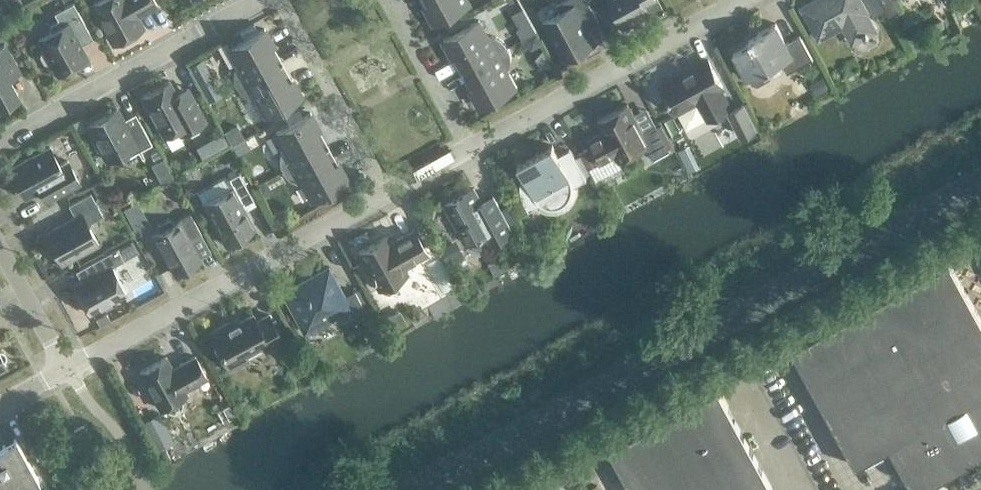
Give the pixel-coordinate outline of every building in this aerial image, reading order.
[(9,7),(5,0),(0,0),(0,12),(9,7)] [(114,42),(142,27),(136,15),(157,4),(155,0),(98,0),(92,3),(114,42)] [(429,3),(425,6),(434,22),(469,3),(468,0),(428,0),(429,3)] [(587,0),(565,0),(556,5),(560,12),(543,21),(564,60),(596,43),(588,29),(599,22),(587,0)] [(626,26),(650,13),(646,4),(645,4),(646,0),(611,0),(616,8),(611,10),(619,24),(623,22),(626,26)] [(859,0),(818,0),(803,8),(819,37),(844,24),(853,41),(864,35),(864,37),(867,35),(867,34),(874,30),(865,12),(866,12),(859,0)] [(882,0),(865,0),(874,16),(886,9),(882,0)] [(48,64),(50,63),(52,62),(58,73),(87,57),(79,42),(80,37),(90,32),(73,2),(54,13),(58,20),(51,24),(49,28),(51,31),(39,38),(45,49),(41,51),(40,55),(44,62),(48,64)] [(457,53),(466,70),(508,47),(507,45),(506,44),(504,42),(502,41),(499,39),(496,37),(494,36),(490,36),(487,36),(479,20),(444,40),(453,56),(457,53)] [(531,21),(516,29),(522,40),(536,32),(531,21)] [(786,43),(775,23),(749,38),(751,42),(733,52),(747,78),(749,77),(752,83),(757,84),(768,78),(770,73),(767,69),(781,61),(787,73),(813,59),(800,35),(786,43)] [(235,83),(237,87),(279,64),(269,47),(273,44),(265,28),(229,47),(238,63),(236,65),(236,67),(235,68),(234,71),(234,73),(234,74),(234,76),(234,78),(234,81),(235,83)] [(537,34),(528,39),(531,43),(537,45),(541,43),(537,34)] [(18,95),(5,71),(16,65),(4,44),(0,46),(0,104),(18,95)] [(509,50),(508,47),(466,70),(475,87),(471,90),(480,106),(515,87),(507,71),(508,69),(509,67),(510,66),(510,64),(510,62),(511,60),(511,59),(511,57),(510,54),(509,51),(509,50)] [(685,74),(684,73),(660,86),(675,113),(698,100),(709,119),(730,108),(719,89),(723,87),(708,60),(692,69),(692,70),(685,74)] [(288,81),(279,64),(237,87),(238,90),(241,92),(243,94),(246,96),(250,97),(252,98),(254,98),(257,99),(266,114),(301,95),(292,78),(288,81)] [(822,76),(814,81),(819,92),(828,87),(822,76)] [(180,99),(169,80),(142,95),(164,135),(177,128),(180,134),(205,120),(190,93),(180,99)] [(215,81),(202,88),(209,100),(222,94),(215,81)] [(656,125),(643,132),(642,132),(627,104),(597,121),(603,132),(587,141),(589,145),(595,156),(599,163),(615,154),(619,161),(646,146),(653,159),(669,150),(656,125)] [(743,136),(757,128),(744,105),(730,112),(743,136)] [(123,119),(117,109),(88,125),(94,135),(93,139),(97,146),(100,148),(107,160),(119,153),(121,156),(125,157),(138,150),(144,161),(145,160),(139,150),(152,143),(135,113),(123,119)] [(282,169),(283,171),(324,148),(315,131),(319,128),(311,112),(275,132),(284,147),(282,149),(281,151),(281,153),(280,155),(280,159),(280,161),(280,163),(280,165),(281,167),(282,169)] [(238,123),(225,130),(232,143),(245,136),(238,123)] [(222,130),(212,136),(219,149),(229,143),(222,130)] [(244,138),(233,144),(238,154),(250,148),(244,138)] [(539,202),(541,204),(542,203),(546,206),(551,206),(557,206),(561,204),(566,201),(569,197),(571,192),(572,187),(572,186),(586,179),(573,154),(569,150),(558,156),(552,145),(517,164),(522,174),(522,177),(521,180),(520,181),(520,184),(520,186),(520,189),(520,191),(521,194),(522,197),(522,198),(523,200),(524,202),(528,210),(530,210),(527,206),(537,200),(539,202)] [(589,145),(580,151),(589,167),(596,163),(593,157),(595,156),(589,145)] [(59,164),(49,147),(10,168),(26,196),(38,190),(45,202),(80,182),(68,160),(59,164)] [(334,165),(324,148),(283,171),(284,173),(285,175),(286,176),(288,178),(291,179),(294,181),(296,182),(300,182),(302,183),(303,183),(312,198),(347,179),(338,163),(334,165)] [(159,150),(151,154),(154,160),(162,156),(159,150)] [(240,200),(252,194),(240,172),(226,179),(231,188),(203,203),(225,244),(239,236),(241,237),(250,232),(251,229),(254,227),(240,200)] [(103,178),(91,184),(97,196),(109,189),(103,178)] [(267,181),(258,186),(263,195),(268,192),(270,187),(267,181)] [(513,232),(493,196),(493,195),(480,202),(473,188),(445,204),(466,243),(484,234),(490,244),(513,232)] [(69,204),(76,217),(46,233),(62,262),(98,242),(89,227),(91,221),(103,215),(90,192),(69,204)] [(153,234),(174,273),(201,259),(191,240),(202,234),(190,213),(179,219),(179,220),(173,223),(171,219),(168,219),(158,224),(157,227),(159,231),(153,234)] [(390,242),(387,236),(358,251),(378,289),(382,287),(384,290),(388,292),(395,288),(397,283),(395,280),(407,273),(403,266),(427,253),(414,229),(390,242)] [(456,241),(442,248),(449,260),(462,253),(456,241)] [(95,260),(100,270),(74,285),(89,313),(126,293),(112,266),(124,259),(117,247),(95,260)] [(949,262),(791,348),(856,466),(890,447),(906,476),(907,478),(908,479),(910,481),(912,483),(915,484),(917,485),(919,486),(921,486),(924,486),(926,486),(929,485),(932,484),(960,468),(959,465),(973,460),(974,461),(980,457),(980,320),(949,262)] [(312,280),(285,295),(305,331),(310,328),(315,329),(320,328),(327,325),(330,321),(331,316),(349,307),(354,317),(366,311),(354,290),(343,296),(328,268),(310,278),(312,280)] [(399,311),(390,316),(396,326),(405,322),(399,311)] [(107,312),(96,318),(100,325),(111,319),(107,312)] [(210,332),(229,368),(247,358),(244,352),(261,342),(265,348),(282,339),(269,314),(256,321),(252,313),(230,326),(228,323),(210,332)] [(181,401),(180,398),(179,397),(187,394),(184,389),(207,377),(195,356),(179,364),(180,366),(174,370),(166,356),(140,371),(160,408),(167,404),(169,408),(173,409),(180,405),(181,401)] [(718,389),(666,417),(706,489),(772,489),(773,489),(718,389)] [(666,417),(609,448),(632,489),(706,489),(666,417)] [(84,425),(81,426),(73,430),(80,443),(91,438),(84,425)] [(16,439),(2,446),(4,449),(0,451),(0,489),(44,489),(16,439)]
